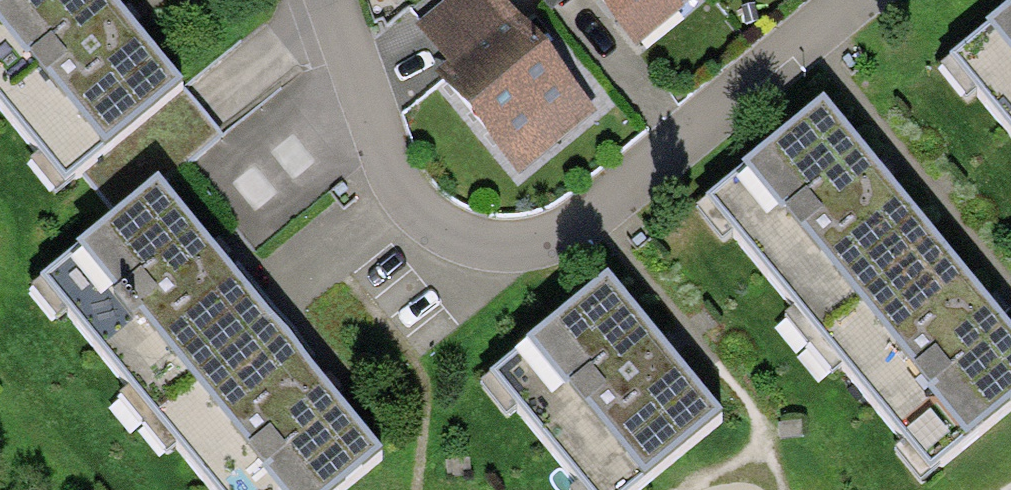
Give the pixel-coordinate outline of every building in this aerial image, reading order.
[(114,0),(2,0),(0,2),(0,103),(67,183),(185,86),(114,0)] [(518,17),(502,0),(446,0),(415,24),(446,62),(453,70),(518,17)] [(550,12),(564,0),(540,0),(550,12)] [(636,48),(684,9),(677,0),(596,0),(636,48)] [(1010,124),(1010,6),(986,26),(987,27),(954,54),(1010,124)] [(446,62),(434,73),(506,160),(512,155),(519,165),(550,139),(556,146),(597,113),(518,17),(453,70),(446,62)] [(708,198),(817,331),(934,237),(823,101),(741,167),(743,170),(708,198)] [(44,279),(152,413),(270,317),(160,181),(76,248),(79,251),(44,279)] [(934,237),(817,331),(933,470),(1010,405),(1010,330),(934,237)] [(607,277),(491,373),(588,489),(635,489),(724,417),(607,277)] [(270,317),(152,413),(215,489),(342,489),(384,456),(270,317)]
